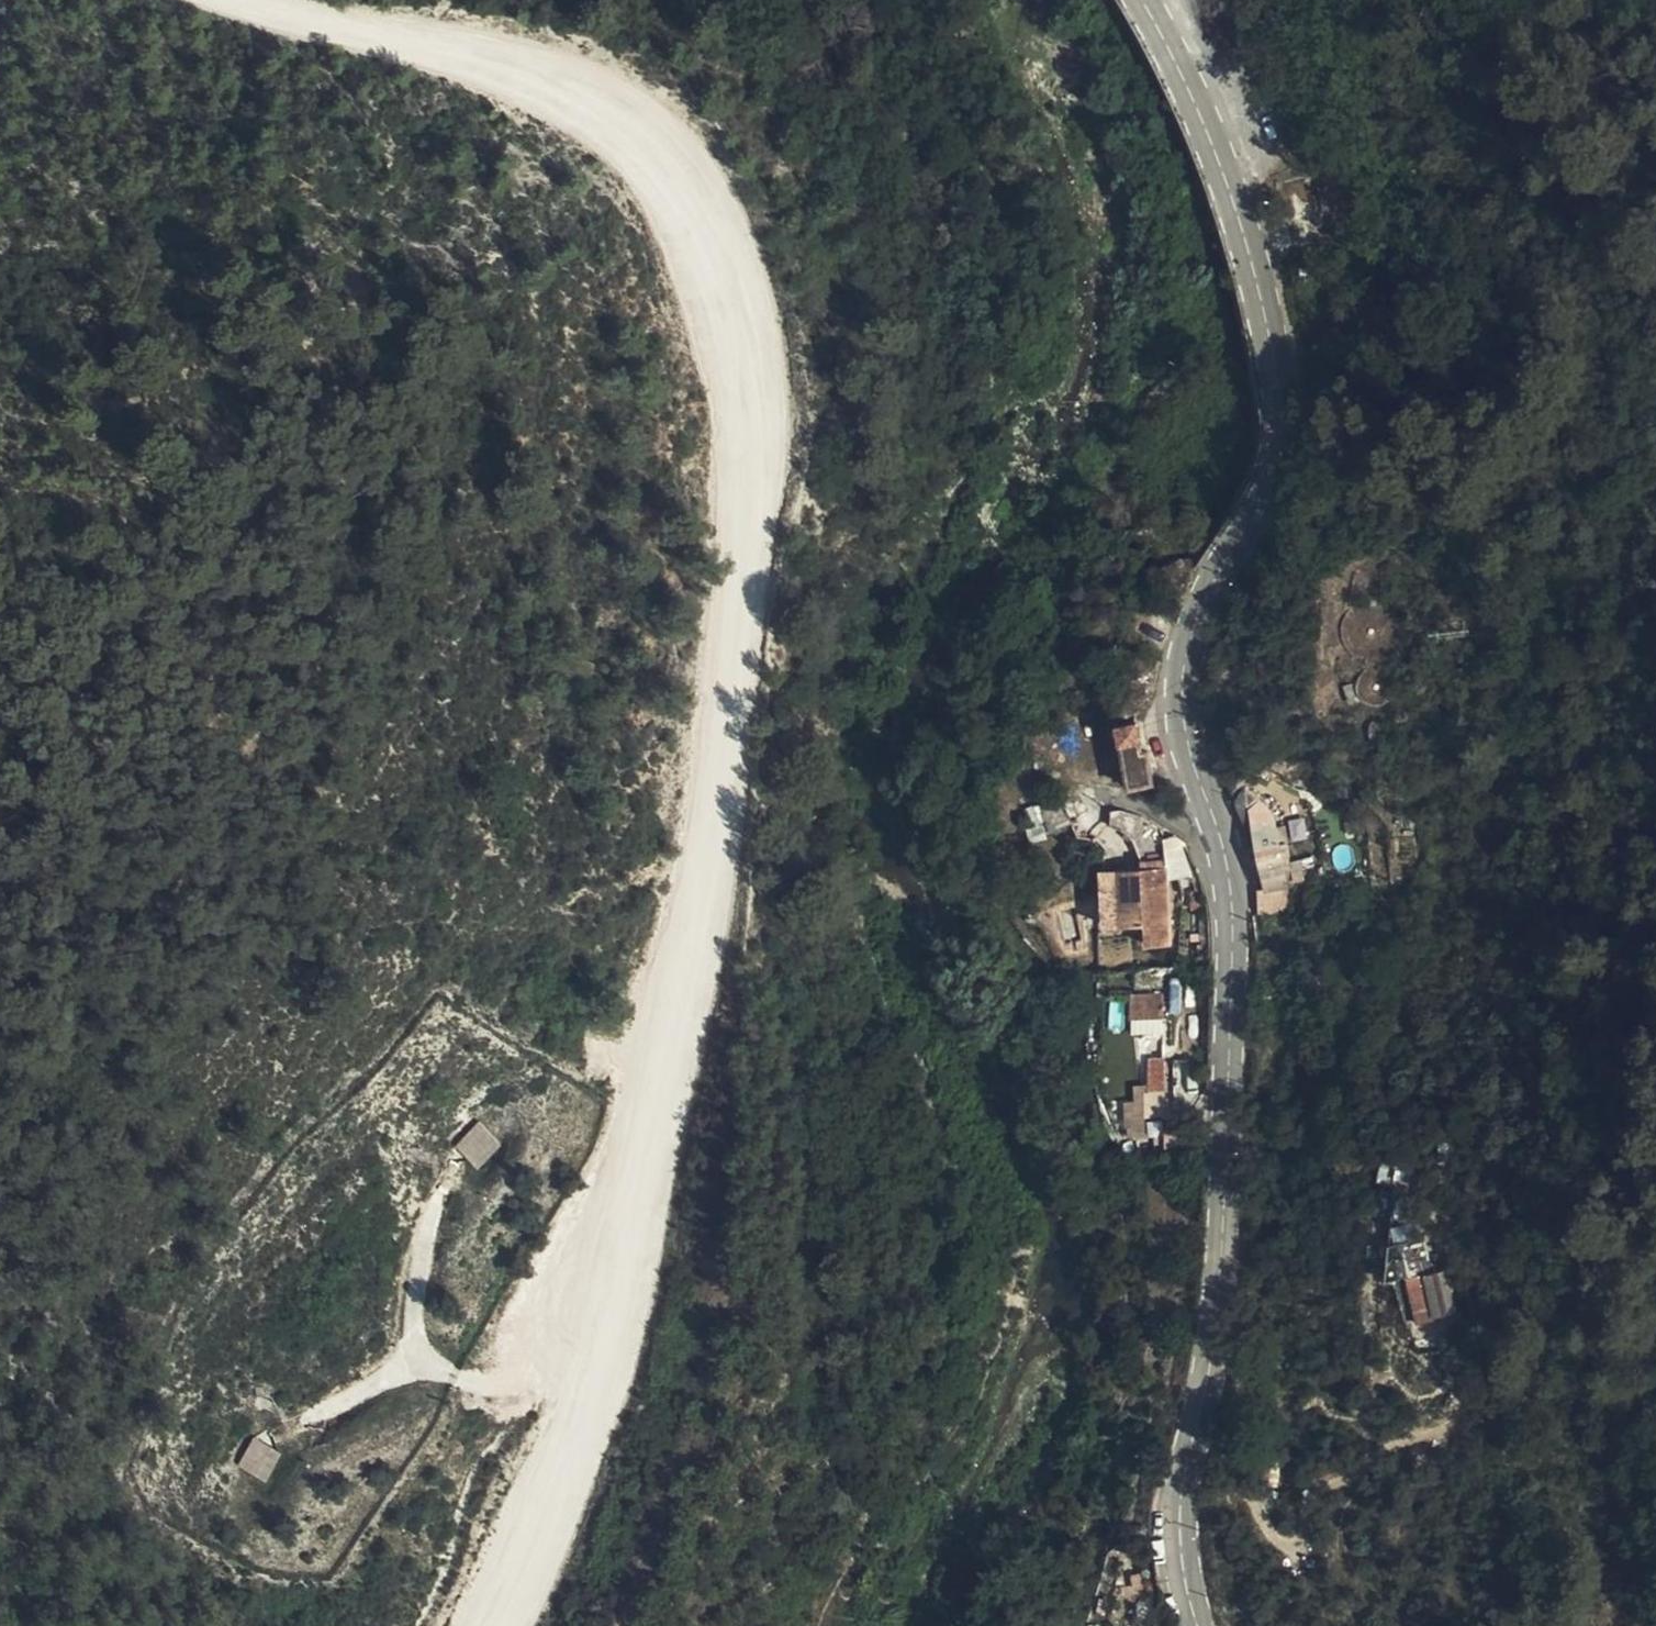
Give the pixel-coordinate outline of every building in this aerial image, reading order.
[(1160,740),(1153,710),(1131,715),(1144,777),(1170,771),(1163,739),(1160,740)] [(1278,785),(1267,794),(1282,873),(1307,869),(1295,807),(1278,785)] [(1181,815),(1163,803),(1147,797),(1135,795),(1126,796),(1126,809),(1139,814),(1153,826),(1160,841),(1161,853),(1119,855),(1122,913),(1164,911),(1164,932),(1190,930),(1187,856),(1181,815)] [(1110,858),(1106,833),(1099,834),(1099,839),(1088,841),(1092,862),(1110,858)] [(1297,878),(1277,878),(1277,900),(1298,900),(1297,878)] [(1180,1000),(1181,978),(1148,976),(1147,999),(1180,1000)] [(1178,1099),(1182,1042),(1167,1041),(1164,1074),(1160,1078),(1158,1098),(1178,1099)] [(458,1145),(479,1168),(503,1145),(482,1123),(458,1145)] [(1440,1250),(1436,1214),(1411,1216),(1418,1298),(1445,1295),(1445,1292),(1458,1291),(1454,1249),(1440,1250)] [(256,1438),(241,1468),(268,1482),(284,1453),(256,1438)]
